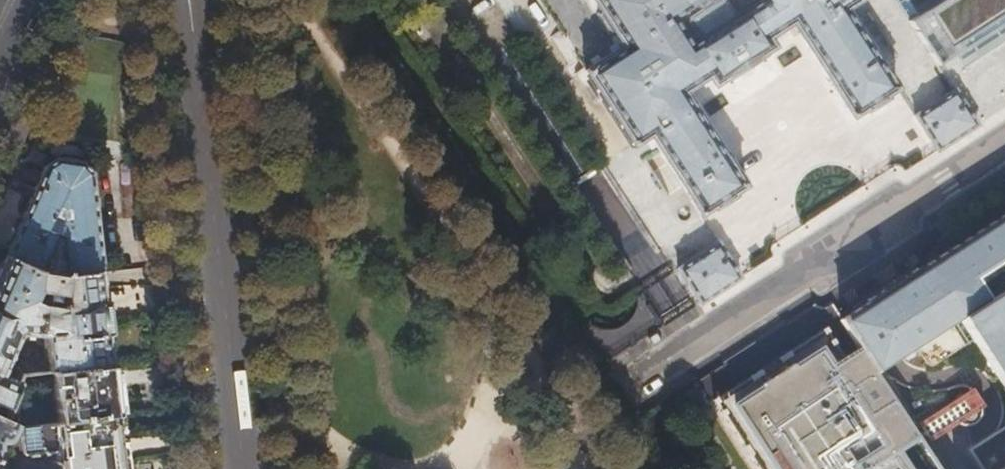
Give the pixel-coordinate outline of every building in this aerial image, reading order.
[(844,8),(856,0),(592,0),(599,10),(595,13),(609,34),(612,31),(621,45),(584,69),(633,144),(649,134),(692,200),(691,201),(700,215),(711,207),(713,210),(734,196),(732,193),(745,185),(684,91),(707,76),(713,85),(724,78),(725,80),(741,69),(764,55),(763,53),(773,46),(768,37),(790,22),(851,116),(863,109),(865,112),(886,98),(884,95),(896,88),(886,73),(844,8)] [(915,15),(907,20),(936,65),(952,54),(951,52),(968,41),(969,43),(982,34),(993,27),(992,25),(1004,17),(1004,0),(905,0),(915,15)] [(914,117),(937,151),(977,125),(954,91),(914,117)] [(40,179),(6,258),(35,271),(67,276),(100,273),(88,173),(86,172),(85,168),(83,166),(79,165),(79,164),(78,163),(77,161),(58,158),(57,160),(56,160),(56,162),(52,163),(50,163),(48,165),(46,168),(45,168),(40,179)] [(600,172),(580,184),(633,272),(653,261),(600,172)] [(1003,213),(916,269),(914,268),(911,269),(890,283),(867,298),(864,300),(866,302),(841,318),(873,369),(958,314),(1004,387),(1004,212),(1003,213)] [(678,269),(699,304),(740,278),(717,243),(678,269)] [(67,276),(35,271),(6,258),(0,271),(0,406),(8,410),(24,374),(52,371),(111,365),(105,313),(100,273),(67,276)] [(117,311),(154,310),(153,286),(117,286),(117,311)] [(668,331),(663,309),(649,313),(645,299),(607,309),(617,344),(668,331)] [(891,455),(917,438),(860,349),(826,371),(815,354),(789,371),(787,368),(753,390),(755,393),(729,410),(767,468),(899,468),(891,455)] [(113,388),(111,365),(52,371),(58,424),(117,417),(113,388)] [(58,424),(24,428),(17,425),(12,438),(15,468),(36,468),(34,455),(54,452),(56,468),(123,468),(122,459),(117,417),(58,424)] [(0,418),(0,443),(0,442),(12,438),(17,425),(0,418)]
